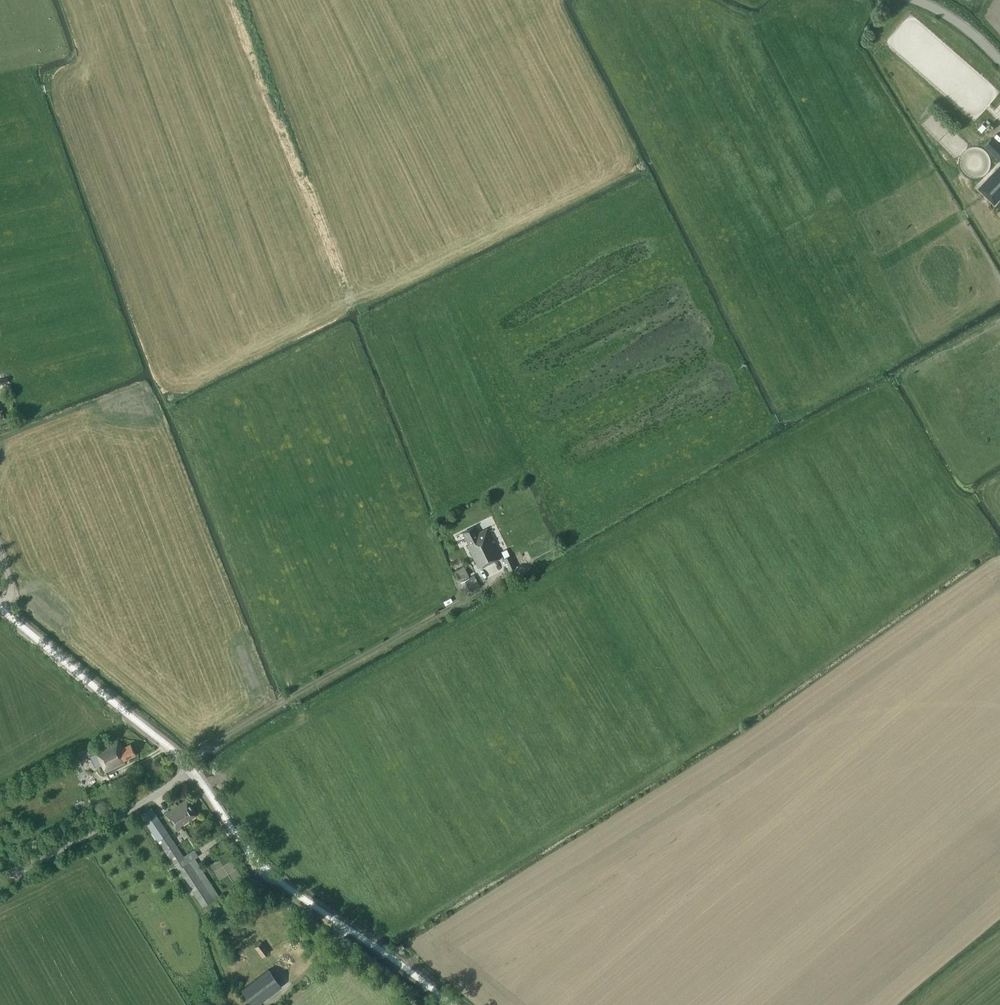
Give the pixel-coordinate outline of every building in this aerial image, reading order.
[(978,128),(982,132),(987,127),(983,123),(978,128)] [(978,188),(995,204),(999,199),(999,165),(978,188)] [(467,545),(478,568),(502,557),(488,528),(477,534),(474,527),(463,532),(468,544),(467,545)] [(516,567),(510,555),(503,558),(509,570),(516,567)] [(474,575),(461,582),(466,592),(479,585),(474,575)] [(123,747),(118,739),(95,750),(105,772),(125,762),(124,760),(136,754),(131,743),(123,747)] [(90,746),(79,752),(83,759),(93,754),(90,746)] [(82,764),(73,769),(67,772),(73,783),(78,780),(79,782),(80,781),(81,783),(90,778),(82,764)] [(186,799),(164,814),(175,829),(196,814),(186,799)] [(185,858),(151,808),(141,815),(174,865),(175,864),(178,869),(176,870),(180,876),(182,874),(187,883),(186,885),(192,894),(194,893),(202,905),(218,895),(195,858),(188,862),(185,858)] [(177,843),(185,855),(194,849),(186,837),(177,843)] [(255,947),(262,957),(268,951),(261,942),(255,947)] [(254,1004),(256,1004),(281,986),(268,969),(242,989),(254,1004)]
